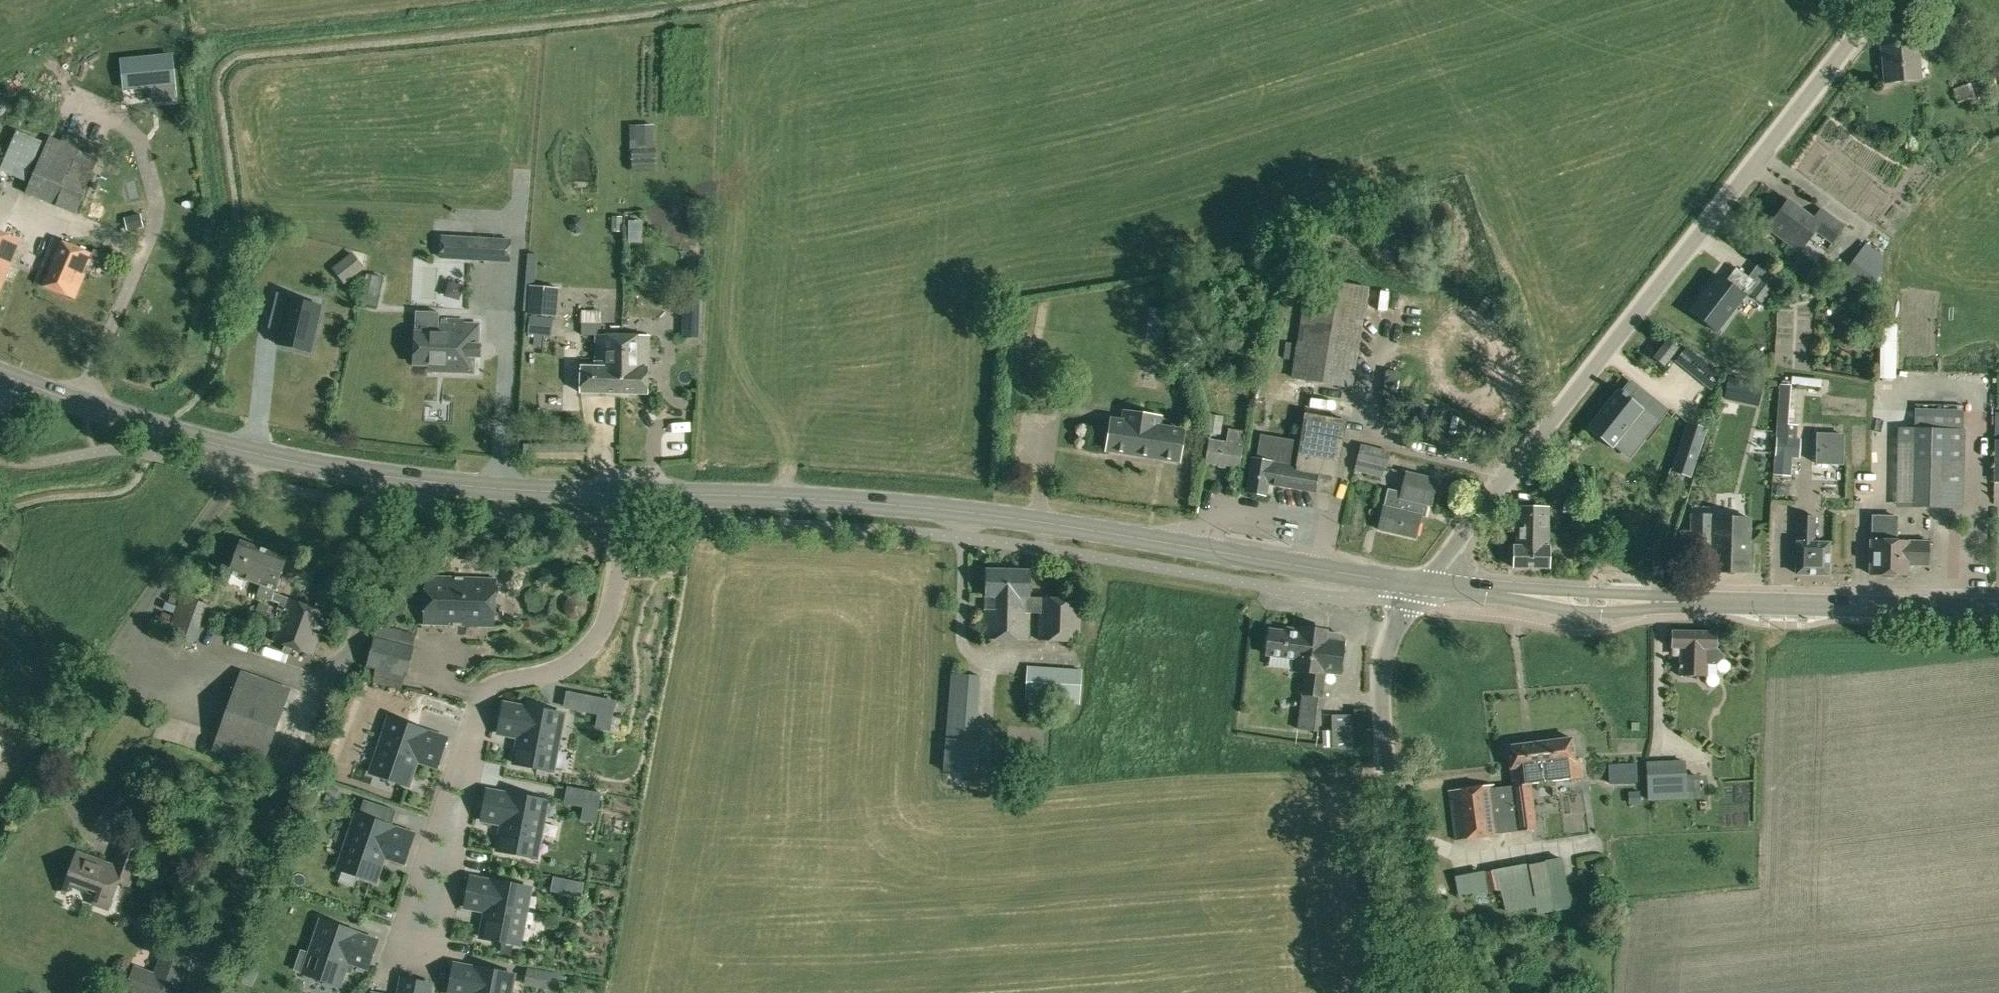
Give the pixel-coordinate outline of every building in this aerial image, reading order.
[(1882,47),(1886,82),(1921,79),(1917,44),(1882,47)] [(171,55),(123,60),(126,88),(155,85),(157,101),(175,99),(171,55)] [(1974,82),(1977,94),(1995,89),(1991,76),(1974,82)] [(1953,89),(1958,102),(1973,96),(1969,83),(1953,89)] [(636,124),(637,149),(654,149),(654,124),(636,124)] [(101,147),(64,132),(61,140),(49,136),(34,171),(73,186),(64,210),(75,215),(101,147)] [(1768,226),(1798,250),(1815,229),(1831,241),(1844,226),(1821,208),(1813,218),(1789,199),(1768,226)] [(143,226),(140,214),(129,217),(132,229),(143,226)] [(580,230),(584,224),(581,216),(573,216),(569,223),(572,230),(580,230)] [(20,240),(0,232),(0,289),(20,240)] [(443,236),(442,259),(510,262),(511,239),(443,236)] [(36,282),(74,298),(92,254),(53,239),(36,282)] [(1841,275),(1867,295),(1879,279),(1877,277),(1882,270),(1883,258),(1864,244),(1841,275)] [(351,282),(370,265),(357,250),(338,267),(351,282)] [(1694,305),(1717,323),(1743,289),(1760,302),(1777,281),(1757,265),(1748,276),(1736,266),(1726,279),(1719,273),(1694,305)] [(361,299),(377,303),(383,277),(367,273),(361,299)] [(1292,377),(1351,387),(1368,288),(1308,278),(1292,377)] [(528,333),(552,336),(554,317),(557,317),(560,288),(530,285),(527,314),(530,314),(528,333)] [(289,295),(278,292),(272,316),(283,319),(277,344),(310,351),(321,305),(288,298),(289,295)] [(682,337),(699,338),(701,298),(684,297),(682,337)] [(443,371),(460,371),(469,372),(470,353),(467,353),(467,344),(477,344),(478,325),(462,324),(462,320),(437,319),(437,333),(416,332),(414,364),(444,365),(443,371)] [(596,334),(600,334),(601,321),(581,320),(581,334),(596,334)] [(1897,324),(1886,324),(1884,376),(1896,376),(1897,324)] [(580,392),(621,393),(622,335),(600,334),(596,334),(595,366),(581,366),(580,392)] [(621,393),(648,393),(648,335),(622,335),(621,393)] [(1654,357),(1664,366),(1678,348),(1668,340),(1654,357)] [(1383,393),(1395,395),(1399,372),(1387,370),(1383,393)] [(1725,399),(1757,405),(1763,383),(1730,375),(1725,399)] [(1338,406),(1345,389),(1327,383),(1321,400),(1338,406)] [(1798,424),(1788,424),(1791,388),(1780,387),(1774,473),(1790,474),(1792,457),(1800,458),(1801,438),(1797,438),(1798,424)] [(1616,393),(1585,432),(1610,453),(1641,414),(1616,393)] [(1912,505),(1962,506),(1964,460),(1965,460),(1965,429),(1964,429),(1964,408),(1914,408),(1914,431),(1914,449),(1913,449),(1913,459),(1912,505)] [(1106,449),(1179,460),(1183,430),(1158,426),(1160,416),(1125,411),(1122,426),(1110,424),(1106,449)] [(1246,491),(1266,495),(1268,484),(1274,485),(1287,487),(1315,492),(1315,491),(1332,494),(1336,481),(1346,420),(1305,413),(1300,441),(1261,435),(1256,459),(1251,458),(1246,491)] [(1205,431),(1219,434),(1222,416),(1208,414),(1205,431)] [(1686,419),(1670,470),(1691,476),(1708,426),(1686,419)] [(1206,461),(1238,466),(1244,432),(1228,429),(1226,443),(1209,440),(1206,461)] [(1842,435),(1817,434),(1815,463),(1841,464),(1842,435)] [(1354,470),(1382,477),(1385,467),(1386,467),(1389,452),(1360,444),(1357,460),(1354,470)] [(1378,529),(1415,538),(1424,504),(1431,505),(1437,479),(1406,472),(1401,492),(1392,489),(1389,498),(1385,497),(1378,529)] [(1710,570),(1748,571),(1751,518),(1749,518),(1750,503),(1725,502),(1724,517),(1715,517),(1716,513),(1690,513),(1689,530),(1680,529),(1680,547),(1692,548),(1692,545),(1711,545),(1710,570)] [(1513,567),(1548,567),(1549,507),(1516,506),(1516,545),(1513,545),(1513,567)] [(1870,572),(1904,573),(1904,563),(1928,564),(1929,541),(1897,540),(1897,515),(1871,515),(1871,540),(1871,539),(1870,572)] [(1799,516),(1798,541),(1797,541),(1796,572),(1827,574),(1829,542),(1813,542),(1814,517),(1799,516)] [(279,603),(277,609),(283,611),(272,641),(312,655),(327,612),(273,593),(286,557),(241,541),(230,573),(261,584),(257,595),(271,600),(279,603)] [(1039,640),(1079,641),(1080,599),(1029,597),(1030,571),(987,569),(984,638),(1027,640),(1028,613),(1040,613),(1039,640)] [(423,624),(493,626),(495,578),(425,576),(423,624)] [(168,632),(194,642),(207,604),(182,595),(168,632)] [(571,610),(583,619),(592,607),(580,598),(571,610)] [(1298,729),(1318,731),(1325,672),(1340,674),(1344,640),(1339,634),(1327,632),(1327,631),(1301,627),(1301,629),(1286,628),(1286,631),(1270,629),(1269,636),(1266,636),(1265,647),(1267,648),(1266,655),(1294,658),(1292,669),(1305,671),(1298,729)] [(1680,675),(1706,675),(1707,663),(1716,664),(1724,656),(1716,648),(1716,632),(1672,631),(1671,647),(1680,647),(1680,675)] [(406,676),(414,646),(374,636),(366,666),(406,676)] [(1083,669),(1028,666),(1027,701),(1080,704),(1083,669)] [(213,749),(262,767),(291,690),(241,672),(213,749)] [(944,783),(972,785),(973,774),(979,774),(981,741),(969,739),(974,676),(951,674),(944,783)] [(498,733),(518,737),(513,763),(553,770),(563,714),(524,706),(524,707),(504,703),(498,733)] [(1332,714),(1333,748),(1344,748),(1362,747),(1362,714),(1344,714),(1332,714)] [(427,731),(389,718),(370,772),(408,785),(417,760),(436,767),(446,738),(427,731)] [(15,743),(0,730),(0,761),(15,743)] [(1511,769),(1513,785),(1531,783),(1570,778),(1570,779),(1582,777),(1579,760),(1574,761),(1572,738),(1508,746),(1510,769),(1511,769)] [(1606,763),(1608,785),(1638,782),(1636,759),(1606,763)] [(1646,763),(1648,799),(1686,797),(1686,799),(1700,798),(1699,773),(1685,774),(1684,761),(1646,763)] [(1449,790),(1455,839),(1499,834),(1499,833),(1536,828),(1531,783),(1513,785),(1493,788),(1493,784),(1449,790)] [(324,801),(333,804),(338,789),(329,786),(324,801)] [(486,789),(480,822),(501,826),(498,844),(540,852),(549,801),(486,789)] [(1631,804),(1640,804),(1640,792),(1631,793),(1631,804)] [(1730,794),(1729,819),(1742,819),(1742,804),(1758,804),(1758,795),(1730,794)] [(359,815),(356,814),(338,868),(376,881),(384,856),(403,863),(413,834),(394,827),(391,826),(397,811),(364,800),(359,815)] [(93,903),(108,908),(118,882),(129,886),(144,846),(123,838),(113,866),(77,853),(66,883),(96,894),(93,903)] [(1483,872),(1491,918),(1572,905),(1562,857),(1483,872)] [(480,934),(519,942),(530,885),(470,874),(464,904),(485,908),(480,934)] [(569,895),(582,897),(584,884),(571,882),(569,895)] [(368,969),(377,941),(357,934),(358,932),(321,919),(302,974),(340,986),(348,962),(368,969)] [(130,992),(177,992),(189,962),(162,952),(154,972),(135,965),(125,991),(130,992)] [(514,974),(454,964),(449,992),(510,992),(514,974)] [(525,978),(559,984),(561,975),(527,969),(525,978)] [(399,992),(430,992),(432,984),(402,978),(399,992)]
